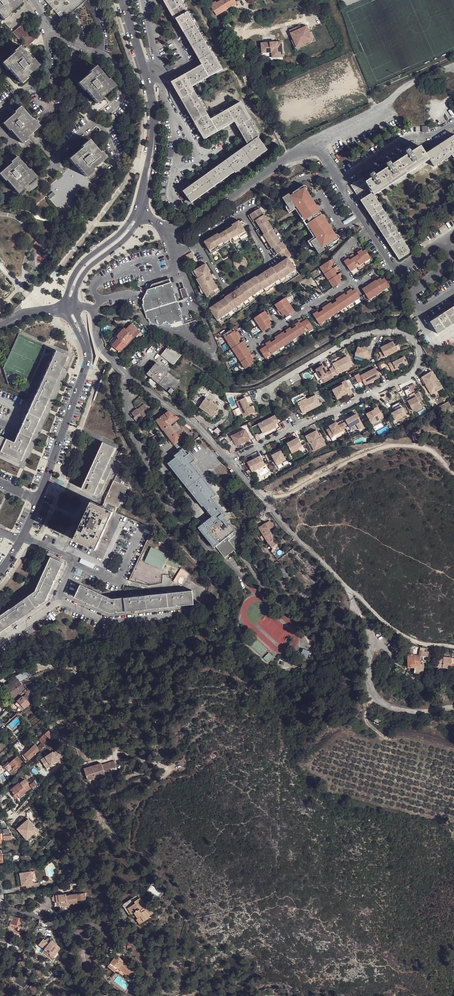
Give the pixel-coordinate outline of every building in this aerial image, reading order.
[(4,24),(22,8),(15,0),(0,0),(0,19),(4,24)] [(92,0),(45,0),(65,24),(92,0)] [(168,6),(175,19),(176,18),(188,11),(182,0),(164,0),(168,6)] [(216,15),(227,9),(235,4),(233,0),(222,0),(217,3),(216,2),(210,5),(216,15)] [(200,59),(202,64),(209,76),(223,68),(213,51),(212,52),(188,11),(176,18),(183,30),(189,41),(196,52),(200,59)] [(215,21),(216,22),(218,26),(221,32),(226,29),(220,19),(215,21)] [(293,47),(313,38),(310,32),(309,33),(306,26),(300,29),(299,26),(288,31),(292,40),(290,41),(293,47)] [(22,50),(24,53),(36,42),(24,28),(14,36),(24,48),(22,50)] [(313,38),(293,47),(294,50),(314,41),(313,38)] [(280,42),(260,44),(261,51),(272,51),(273,58),(282,57),(280,42)] [(24,53),(22,50),(4,66),(21,85),(38,70),(24,53)] [(272,51),(261,51),(261,53),(271,53),(271,60),(282,60),(282,57),(273,58),(272,51)] [(192,86),(209,76),(202,64),(198,66),(185,74),(192,86)] [(98,69),(79,85),(95,104),(114,88),(98,69)] [(211,118),(208,113),(195,90),(192,86),(185,74),(172,81),(177,90),(181,98),(188,110),(194,121),(199,130),(204,138),(218,131),(211,118)] [(259,135),(250,119),(251,118),(241,101),(228,109),(235,121),(239,128),(243,135),(247,142),(259,135)] [(20,144),(37,129),(21,109),(3,125),(20,144)] [(235,121),(228,109),(211,118),(218,131),(235,121)] [(112,116),(105,121),(109,126),(116,120),(112,116)] [(447,158),(452,155),(453,153),(453,135),(447,139),(438,145),(432,149),(425,154),(429,159),(434,167),(447,158)] [(234,153),(227,159),(216,167),(205,175),(194,183),(183,190),(188,197),(191,201),(192,201),(213,186),(235,170),(235,172),(251,160),(267,149),(258,136),(244,146),(242,148),(234,153)] [(74,167),(86,181),(106,163),(90,144),(69,162),(74,168),(74,167)] [(372,193),(374,196),(382,190),(390,185),(399,179),(407,174),(418,167),(429,159),(425,154),(420,146),(420,147),(411,152),(409,149),(405,152),(407,155),(398,161),(392,165),(390,162),(386,165),(388,168),(382,172),(375,176),(373,173),(370,175),(372,178),(365,182),(372,193)] [(34,179),(17,159),(0,174),(0,176),(16,194),(34,179)] [(74,167),(74,168),(44,194),(64,218),(79,204),(77,202),(93,189),(86,181),(74,167)] [(360,200),(372,193),(365,182),(362,178),(350,185),(360,200)] [(294,188),(282,195),(287,202),(289,206),(297,201),(307,217),(309,216),(310,219),(309,220),(318,235),(310,240),(318,252),(330,245),(328,243),(338,237),(337,235),(341,233),(308,181),(295,189),(294,188)] [(402,238),(393,225),(383,209),(374,196),(372,193),(360,200),(366,209),(371,217),(376,225),(382,233),(386,239),(390,246),(394,253),(399,259),(410,251),(402,238)] [(289,206),(287,202),(286,205),(288,209),(296,205),(305,219),(307,217),(297,201),(289,206)] [(260,210),(249,216),(252,221),(255,219),(261,228),(269,223),(260,210)] [(239,220),(232,224),(233,226),(238,235),(239,237),(247,233),(239,220)] [(318,235),(309,220),(307,221),(315,234),(307,239),(310,243),(313,244),(310,240),(318,235)] [(277,237),(269,223),(261,228),(257,231),(260,236),(263,234),(264,236),(261,238),(265,245),(267,244),(277,237)] [(238,235),(233,226),(226,230),(231,239),(238,235)] [(231,239),(226,230),(219,234),(225,245),(226,246),(231,243),(230,239),(231,239)] [(219,234),(218,232),(211,237),(216,246),(218,245),(219,248),(225,245),(219,234)] [(283,243),(279,236),(277,237),(267,244),(271,250),(276,247),(283,243)] [(211,237),(204,241),(211,253),(216,250),(214,247),(216,246),(211,237)] [(289,257),(288,250),(283,243),(276,247),(284,260),(289,257)] [(360,251),(358,248),(356,250),(358,254),(364,263),(370,259),(365,250),(363,251),(361,252),(360,251)] [(364,263),(358,254),(354,256),(352,253),(349,255),(351,259),(357,268),(364,263)] [(280,280),(296,270),(289,257),(284,260),(282,262),(285,267),(283,269),(279,264),(273,268),(280,279),(280,280)] [(357,268),(351,259),(349,260),(347,261),(346,259),(345,257),(341,259),(349,272),(357,268)] [(331,262),(330,259),(317,266),(321,273),(329,268),(329,267),(327,264),(329,263),(331,262)] [(197,274),(196,275),(198,278),(209,271),(210,270),(206,263),(194,270),(197,274)] [(336,269),(334,266),(329,268),(321,273),(326,281),(334,276),(333,274),(332,272),(334,270),(336,269)] [(264,289),(264,290),(280,279),(273,268),(272,267),(266,271),(269,276),(266,278),(263,273),(256,277),(264,289)] [(282,283),(298,273),(296,270),(280,280),(282,282),(282,283)] [(197,278),(196,279),(200,285),(211,278),(214,277),(212,274),(211,274),(209,271),(198,278),(197,278)] [(340,276),(338,273),(334,276),(326,281),(330,288),(339,282),(336,279),(338,278),(340,276)] [(241,287),(247,299),(264,289),(256,277),(256,276),(249,280),(252,286),(250,288),(246,282),(240,286),(241,287)] [(211,278),(200,285),(204,292),(207,296),(210,295),(211,297),(216,294),(214,290),(218,288),(214,281),(213,281),(211,278)] [(171,279),(153,284),(144,301),(151,321),(161,324),(168,321),(171,324),(183,319),(185,324),(198,320),(186,288),(181,289),(184,299),(178,302),(171,279)] [(280,279),(264,290),(265,292),(266,292),(282,282),(280,280),(280,279)] [(389,289),(384,281),(381,283),(380,284),(378,281),(377,279),(374,281),(375,283),(376,284),(381,294),(389,289)] [(381,294),(376,284),(372,287),(371,285),(370,283),(367,285),(368,287),(369,289),(374,298),(381,294)] [(225,298),(232,309),(248,300),(247,299),(241,287),(234,292),(237,296),(234,298),(231,293),(224,297),(225,298)] [(374,298),(369,289),(365,291),(364,289),(362,288),(360,289),(367,302),(374,298)] [(247,299),(248,300),(249,301),(265,292),(264,290),(264,289),(247,299)] [(347,291),(345,289),(343,290),(345,294),(351,303),(357,299),(352,290),(350,291),(348,293),(347,291)] [(283,293),(274,299),(277,303),(275,304),(272,305),(274,308),(287,300),(283,293)] [(335,295),(343,308),(351,303),(345,294),(342,296),(340,297),(339,295),(337,293),(335,295)] [(343,308),(335,295),(331,298),(332,299),(333,301),(331,302),(330,303),(336,312),(343,308)] [(217,320),(233,310),(232,309),(225,298),(218,302),(221,307),(218,309),(215,304),(209,308),(213,314),(212,315),(213,318),(215,318),(217,320)] [(232,309),(233,310),(234,312),(250,302),(249,301),(248,300),(232,309)] [(287,300),(274,308),(276,311),(278,310),(280,309),(282,311),(283,313),(292,307),(287,300)] [(336,312),(330,303),(328,304),(325,306),(324,304),(323,302),(321,304),(328,317),(336,312)] [(328,317),(321,304),(318,305),(319,307),(321,309),(318,310),(316,311),(322,321),(328,317)] [(452,307),(443,313),(441,314),(439,315),(440,315),(430,322),(437,333),(453,323),(453,306),(452,307)] [(261,312),(259,309),(250,314),(254,321),(267,313),(265,310),(263,311),(261,312)] [(233,310),(217,320),(218,323),(234,313),(234,312),(233,310)] [(322,321),(316,311),(315,312),(312,314),(311,312),(310,310),(307,312),(315,325),(322,321)] [(267,313),(254,321),(259,328),(267,323),(266,321),(265,319),(267,318),(269,316),(267,313)] [(297,316),(294,318),(301,330),(308,326),(302,317),(298,320),(297,316)] [(301,330),(294,318),(293,317),(290,319),(291,322),(292,323),(290,324),(289,325),(294,334),(301,330)] [(134,336),(139,331),(133,324),(126,331),(124,329),(117,338),(115,336),(108,342),(119,352),(134,336)] [(222,338),(235,330),(233,326),(231,327),(228,329),(227,327),(226,324),(217,330),(222,338)] [(289,325),(287,326),(285,328),(284,326),(282,324),(279,326),(282,330),(287,338),(294,334),(289,325)] [(287,338),(282,330),(280,331),(277,332),(276,330),(275,328),(272,330),(279,342),(287,338)] [(226,345),(235,340),(234,337),(232,335),(234,334),(237,333),(235,330),(222,338),(226,345)] [(279,342),(272,330),(269,332),(270,334),(271,336),(269,337),(267,338),(272,347),(279,342)] [(139,331),(134,336),(139,341),(141,339),(142,340),(144,339),(146,338),(139,331)] [(272,347),(267,338),(265,339),(263,340),(262,338),(261,336),(258,338),(258,339),(265,351),(272,347)] [(230,352),(240,346),(237,342),(240,341),(241,340),(239,338),(235,340),(226,345),(230,352)] [(265,351),(258,339),(256,341),(258,345),(254,347),(258,355),(265,351)] [(381,346),(386,355),(397,349),(393,340),(381,346)] [(234,358),(243,352),(241,348),(243,347),(245,346),(243,344),(242,345),(240,346),(230,352),(234,358)] [(169,345),(161,355),(173,365),(181,355),(169,345)] [(358,347),(355,355),(368,360),(371,352),(358,347)] [(67,355),(55,349),(44,374),(56,379),(67,355)] [(249,353),(247,350),(245,351),(243,352),(234,358),(238,364),(246,359),(245,358),(244,356),(246,355),(249,353)] [(392,370),(396,367),(408,362),(404,354),(392,360),(392,359),(388,361),(388,362),(392,370)] [(331,370),(333,375),(353,365),(347,356),(331,364),(333,367),(330,369),(331,370)] [(151,391),(159,381),(170,370),(157,360),(148,372),(150,374),(142,383),(151,391)] [(323,365),(316,369),(324,383),(334,378),(333,375),(330,370),(327,372),(323,365)] [(360,373),(364,382),(379,375),(374,366),(360,373)] [(172,392),(183,381),(170,370),(159,381),(172,392)] [(432,370),(421,377),(425,384),(426,384),(428,382),(434,392),(442,386),(432,370)] [(56,379),(44,374),(35,393),(48,399),(56,379)] [(341,383),(331,389),(335,397),(346,391),(347,393),(351,391),(344,379),(340,381),(341,383)] [(340,381),(329,386),(331,389),(341,383),(340,381)] [(428,382),(426,384),(431,393),(434,392),(428,382)] [(405,391),(407,395),(412,392),(416,390),(413,384),(408,387),(409,389),(405,391)] [(406,399),(411,408),(419,404),(417,399),(420,397),(416,390),(412,392),(413,395),(406,399)] [(48,399),(35,393),(26,413),(38,419),(48,399)] [(307,397),(299,401),(303,410),(313,405),(313,406),(321,403),(315,393),(307,397)] [(207,395),(200,406),(213,413),(219,404),(212,400),(213,399),(207,395)] [(248,401),(241,405),(246,415),(253,412),(250,406),(248,401)] [(394,412),(391,413),(395,420),(406,415),(399,402),(392,406),(394,412)] [(137,410),(132,414),(136,418),(134,419),(137,422),(140,420),(143,417),(144,418),(151,413),(145,405),(138,410),(137,410)] [(366,414),(373,427),(381,422),(380,420),(384,418),(378,407),(374,409),(366,414)] [(170,425),(179,419),(169,411),(157,421),(163,430),(164,429),(170,425)] [(280,419),(276,411),(260,420),(265,429),(278,422),(277,420),(280,419)] [(38,419),(26,413),(17,433),(29,439),(38,419)] [(342,421),(354,415),(352,413),(341,419),(342,421)] [(355,419),(354,415),(342,421),(345,426),(350,424),(351,425),(358,421),(361,427),(365,425),(360,416),(355,419)] [(327,430),(323,432),(327,439),(329,438),(329,437),(336,433),(335,431),(345,426),(342,421),(341,419),(336,422),(335,419),(328,423),(329,425),(326,427),(327,430)] [(186,434),(182,428),(180,429),(176,423),(171,427),(170,425),(164,429),(170,439),(173,444),(174,444),(178,441),(186,434)] [(231,436),(236,446),(237,446),(250,439),(245,429),(231,436)] [(316,429),(307,434),(312,442),(313,441),(316,445),(326,440),(322,435),(320,436),(319,434),(316,429)] [(29,439),(17,433),(13,442),(7,439),(1,452),(20,460),(29,439)] [(304,446),(298,435),(295,436),(299,443),(298,444),(299,446),(300,448),(304,446)] [(295,436),(286,441),(291,450),(299,446),(298,444),(299,443),(295,436)] [(178,441),(174,444),(179,452),(184,449),(183,447),(178,441)] [(103,442),(91,467),(104,472),(115,448),(103,442)] [(216,495),(191,463),(195,461),(190,455),(186,449),(191,446),(188,443),(183,447),(184,449),(179,452),(174,456),(175,458),(168,464),(202,507),(203,506),(211,500),(216,495)] [(277,451),(271,454),(276,463),(282,461),(281,459),(285,457),(280,449),(277,451)] [(259,454),(246,461),(251,470),(264,463),(259,454)] [(91,467),(82,489),(94,494),(104,472),(91,467)] [(118,508),(128,487),(114,481),(104,502),(108,503),(112,505),(118,508)] [(211,500),(203,506),(212,517),(220,512),(211,500)] [(110,510),(106,508),(102,506),(91,501),(85,514),(74,540),(96,550),(113,512),(110,510)] [(198,528),(214,548),(215,547),(229,537),(235,532),(220,512),(212,517),(198,528)] [(71,539),(74,540),(85,514),(83,513),(71,539)] [(266,523),(259,527),(268,543),(269,543),(274,539),(275,539),(274,537),(269,529),(274,527),(270,521),(266,523)] [(215,547),(225,559),(234,552),(236,554),(238,552),(230,542),(232,540),(229,537),(215,547)] [(151,547),(145,561),(162,569),(168,554),(151,547)] [(43,573),(57,578),(58,574),(63,563),(51,557),(43,573)] [(286,571),(281,565),(277,569),(281,575),(286,571)] [(183,574),(187,576),(191,571),(183,566),(179,572),(183,574)] [(286,571),(281,575),(286,580),(290,576),(286,571)] [(179,572),(174,581),(179,584),(183,574),(179,572)] [(35,591),(46,600),(57,578),(43,573),(35,591)] [(301,579),(304,577),(301,573),(295,577),(298,581),(301,579)] [(183,574),(179,584),(182,586),(187,576),(183,574)] [(304,577),(301,579),(304,585),(305,584),(308,587),(313,583),(306,575),(304,577)] [(105,596),(81,585),(75,598),(99,609),(105,596)] [(16,604),(27,614),(46,600),(35,591),(16,604)] [(193,591),(168,593),(170,607),(194,605),(193,591)] [(168,593),(147,596),(148,609),(170,607),(168,593)] [(112,599),(105,596),(99,609),(110,613),(126,612),(124,598),(112,599)] [(147,596),(124,598),(126,612),(148,609),(147,596)] [(7,628),(27,614),(16,604),(0,616),(0,621),(7,628)] [(421,666),(422,657),(419,656),(413,655),(408,654),(408,668),(416,669),(415,674),(423,675),(423,666),(421,666)] [(438,668),(448,669),(449,667),(452,666),(452,659),(440,658),(438,668)] [(13,694),(15,698),(25,690),(17,680),(7,686),(13,694)] [(23,697),(30,704),(32,701),(30,699),(30,698),(29,695),(27,696),(26,695),(23,697)] [(23,697),(18,702),(19,702),(22,705),(25,708),(30,704),(23,697)] [(3,712),(12,702),(11,700),(2,711),(3,712)] [(381,720),(376,717),(372,723),(377,726),(381,720)] [(47,734),(41,740),(43,744),(45,746),(46,744),(47,745),(49,743),(48,742),(50,739),(47,734)] [(30,759),(37,753),(34,749),(32,748),(26,754),(30,759)] [(53,752),(41,761),(45,768),(50,765),(51,766),(58,761),(58,760),(61,757),(56,751),(53,754),(53,752)] [(16,756),(9,764),(16,771),(23,763),(16,756)] [(114,761),(101,764),(103,771),(116,767),(114,761)] [(101,763),(83,768),(87,781),(105,776),(103,771),(101,764),(101,763)] [(9,764),(5,768),(11,774),(13,776),(17,772),(16,771),(9,764)] [(32,789),(32,790),(38,785),(34,781),(29,786),(32,789)] [(11,790),(15,795),(17,794),(19,796),(20,797),(29,790),(25,785),(24,786),(20,783),(11,790)] [(28,820),(17,829),(27,841),(38,831),(28,820)] [(5,839),(11,838),(10,833),(7,833),(7,829),(2,830),(2,834),(3,839),(5,839)] [(33,873),(21,874),(23,887),(28,887),(29,887),(30,890),(35,889),(34,884),(33,873)] [(77,901),(86,900),(85,894),(77,894),(77,895),(70,895),(70,896),(67,896),(66,894),(54,895),(55,906),(71,905),(70,904),(78,904),(77,901)] [(139,894),(122,905),(129,916),(132,914),(128,908),(136,903),(135,901),(141,897),(139,894)] [(150,915),(155,913),(149,904),(147,906),(141,897),(135,901),(136,903),(128,908),(132,914),(135,912),(139,918),(137,919),(140,924),(151,917),(150,915)] [(22,924),(14,922),(12,921),(10,927),(16,928),(15,929),(21,930),(21,929),(22,924)] [(44,949),(49,943),(46,940),(44,939),(39,945),(44,949)] [(49,943),(44,949),(51,954),(51,955),(58,946),(58,945),(55,943),(52,940),(51,941),(49,943)] [(51,955),(51,954),(50,955),(53,958),(61,948),(58,946),(51,955)] [(116,955),(111,962),(108,966),(115,972),(117,969),(118,968),(124,961),(116,955)] [(118,968),(117,969),(127,976),(129,974),(134,978),(138,972),(134,969),(134,970),(124,961),(118,968)]
